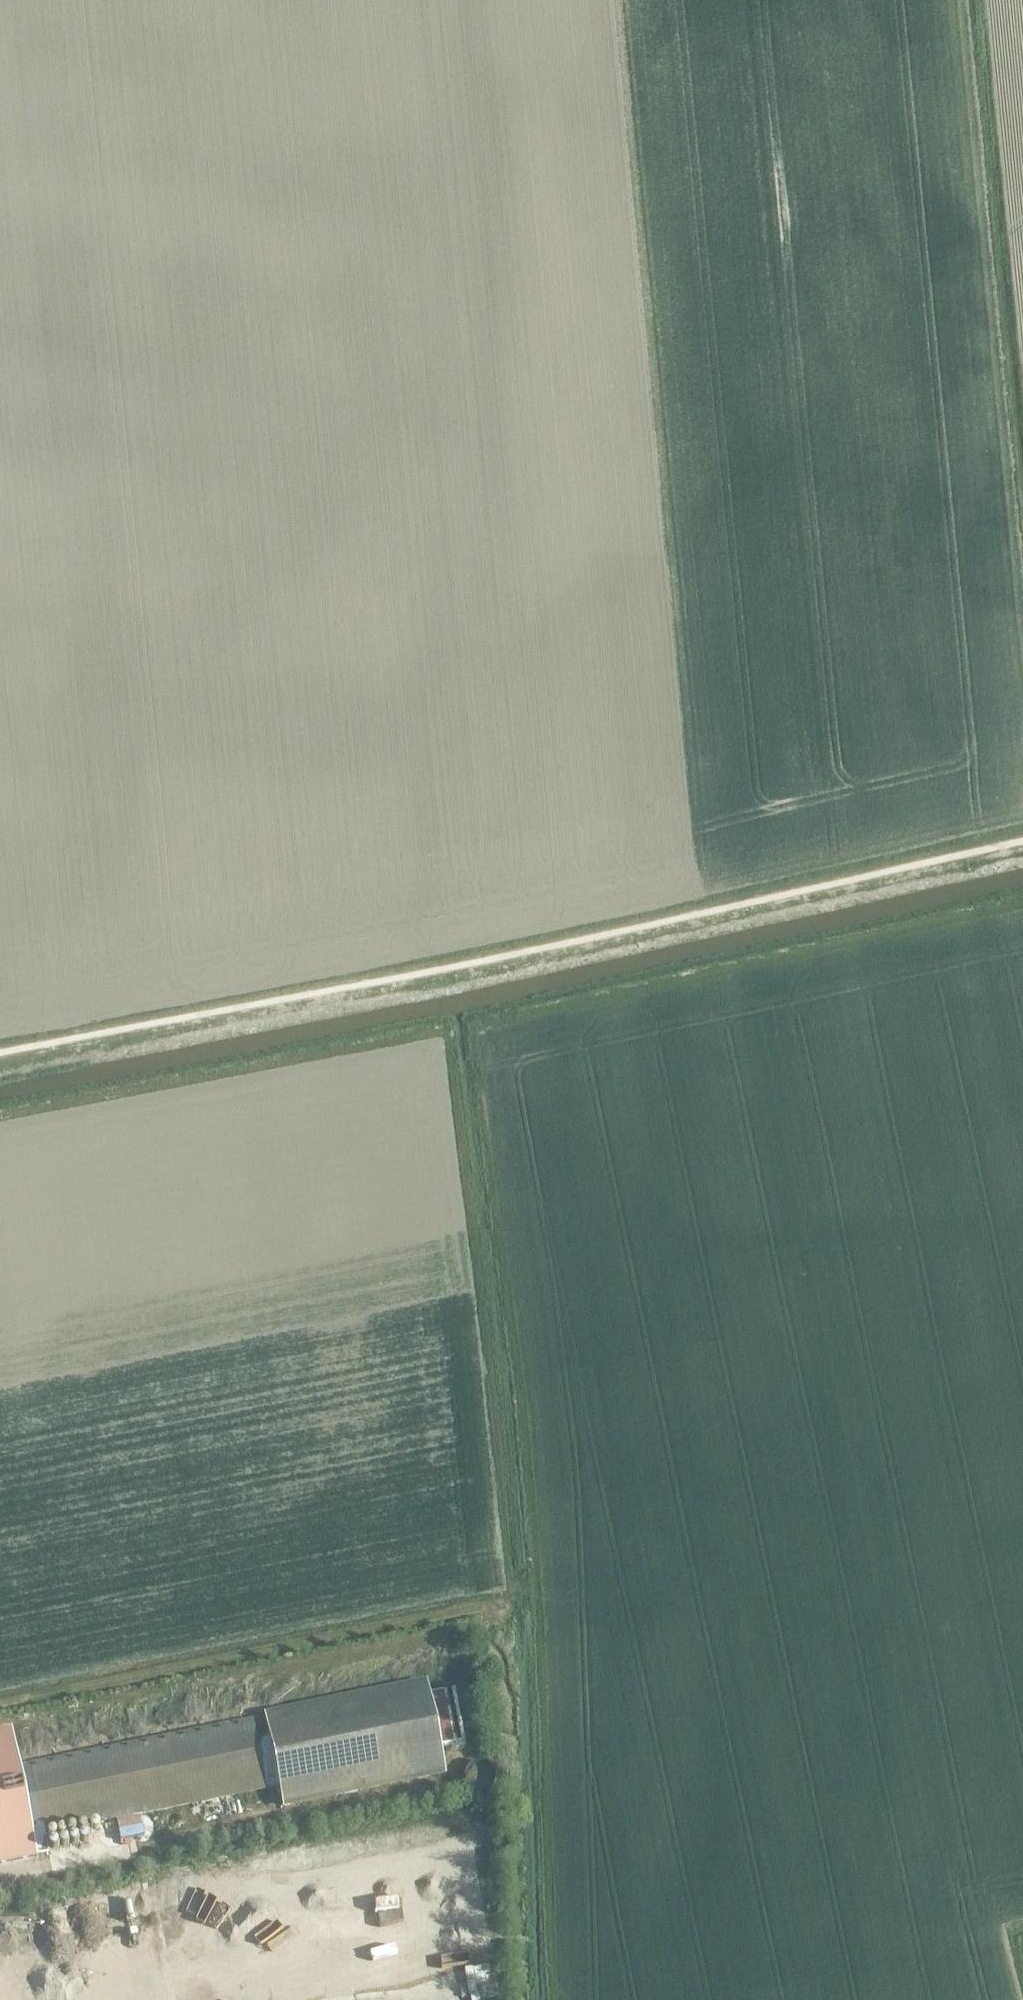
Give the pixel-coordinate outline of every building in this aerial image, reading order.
[(47,1855),(43,1833),(278,1786),(282,1809),(445,1777),(426,1683),(263,1715),(268,1739),(256,1742),(252,1721),(18,1768),(11,1730),(0,1733),(0,1864),(47,1855)]
